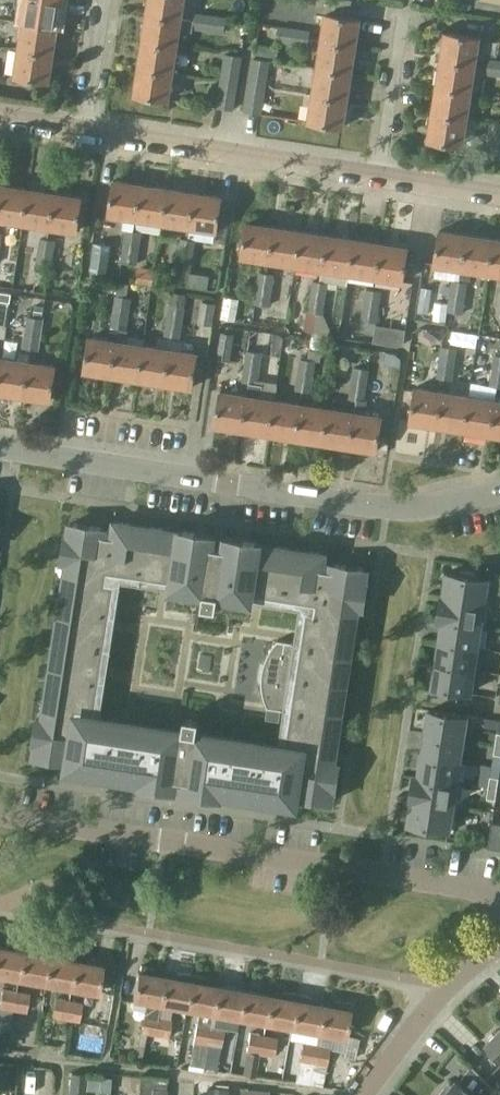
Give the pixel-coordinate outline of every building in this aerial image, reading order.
[(58,27),(63,0),(61,0),(14,0),(14,4),(27,6),(24,21),(58,27)] [(149,13),(183,19),(186,0),(151,0),(149,13)] [(193,27),(209,30),(211,14),(195,11),(193,27)] [(145,40),(179,45),(182,29),(192,30),(194,20),(183,19),(149,13),(145,40)] [(323,40),(357,46),(362,19),(328,13),(323,40)] [(225,32),(227,16),(211,14),(209,30),(225,32)] [(468,18),(466,31),(489,34),(491,21),(468,18)] [(54,54),(58,27),(24,21),(20,48),(54,54)] [(275,41),(290,43),(293,27),(277,24),(275,41)] [(293,27),(290,43),(305,46),(308,29),(293,27)] [(442,59),(476,64),(481,37),(447,31),(442,59)] [(140,66),(174,72),(179,45),(145,40),(140,66)] [(353,73),(357,46),(323,40),(319,67),(353,73)] [(49,81),(54,54),(20,48),(15,75),(49,81)] [(221,80),(238,83),(243,55),(225,53),(221,80)] [(249,83),(266,86),(271,60),(252,57),(249,83)] [(486,74),(499,76),(499,60),(488,58),(486,74)] [(472,91),(476,64),(442,59),(438,85),(472,91)] [(140,66),(136,93),(170,99),(174,72),(140,66)] [(348,99),(353,73),(319,67),(315,94),(348,99)] [(221,80),(221,81),(216,106),(234,109),(238,83),(221,80)] [(262,114),(266,86),(249,83),(244,110),(262,114)] [(467,118),(472,91),(438,85),(433,112),(467,118)] [(344,126),(348,99),(315,94),(310,121),(344,126)] [(433,112),(429,139),(451,143),(450,151),(462,152),(466,128),(467,118),(433,112)] [(114,180),(109,214),(124,216),(122,229),(124,229),(134,231),(136,218),(141,184),(114,180)] [(28,188),(1,184),(0,192),(0,219),(23,223),(28,188)] [(163,222),(168,188),(141,184),(136,218),(162,222),(163,222)] [(49,227),(54,192),(28,188),(23,223),(49,227)] [(168,188),(163,222),(190,226),(195,192),(168,188)] [(54,192),(49,227),(77,231),(82,197),(54,192)] [(195,192),(190,226),(217,231),(222,196),(195,192)] [(269,261),(274,226),(247,222),(242,256),(269,261)] [(295,265),(301,230),(274,226),(269,261),(295,265)] [(124,229),(122,245),(138,247),(141,231),(134,231),(124,229)] [(295,265),(322,269),(327,234),(301,230),(295,265)] [(439,230),(435,264),(438,264),(435,278),(448,280),(450,266),(462,268),(467,234),(439,230)] [(354,238),(327,234),(322,269),(349,273),(354,238)] [(489,272),(494,237),(467,234),(462,268),(460,278),(471,280),(473,269),(489,272)] [(37,236),(35,253),(52,256),(54,238),(37,236)] [(180,237),(178,252),(194,254),(196,239),(180,237)] [(494,237),(489,272),(499,273),(499,238),(494,237)] [(376,277),(381,242),(354,238),(349,273),(376,277)] [(95,241),(91,263),(91,266),(104,268),(107,243),(95,241)] [(381,242),(376,277),(403,281),(408,247),(381,242)] [(122,245),(119,261),(136,263),(138,247),(122,245)] [(178,252),(173,281),(190,283),(194,254),(178,252)] [(35,253),(32,271),(49,273),(52,256),(35,253)] [(259,271),(257,286),(273,289),(275,274),(259,271)] [(452,279),(450,292),(451,293),(451,295),(466,297),(468,281),(452,279)] [(311,280),(309,295),(325,298),(328,282),(311,280)] [(257,286),(254,302),(270,304),(273,289),(257,286)] [(421,287),(418,312),(429,313),(432,288),(421,287)] [(365,288),(362,304),(378,306),(381,291),(365,288)] [(408,318),(409,289),(394,288),(393,318),(408,318)] [(116,295),(113,310),(130,313),(132,297),(116,295)] [(239,297),(225,295),(224,295),(221,317),(236,319),(239,297)] [(309,295),(306,311),(318,313),(323,313),(325,298),(309,295)] [(448,310),(449,310),(464,313),(466,297),(451,295),(448,310)] [(198,322),(213,324),(216,302),(202,300),(198,322)] [(360,319),(376,321),(378,306),(362,304),(360,319)] [(168,306),(165,320),(182,322),(184,308),(168,306)] [(113,310),(111,326),(119,327),(128,329),(128,328),(130,313),(113,310)] [(315,331),(318,313),(306,311),(303,330),(315,331)] [(26,315),(24,332),(40,335),(43,318),(26,315)] [(182,322),(165,320),(163,335),(179,338),(182,322)] [(117,340),(111,374),(138,378),(143,345),(130,342),(132,328),(128,328),(128,329),(119,327),(117,340)] [(217,357),(231,359),(235,334),(221,331),(217,357)] [(21,349),(38,351),(40,335),(24,332),(21,349)] [(461,333),(459,344),(476,347),(478,335),(461,333)] [(111,374),(117,340),(89,336),(84,370),(111,374)] [(171,349),(173,338),(159,336),(157,347),(143,345),(138,378),(165,382),(170,349),(171,349)] [(170,349),(165,382),(192,387),(197,353),(180,350),(181,343),(182,339),(173,338),(171,349),(170,349)] [(440,346),(438,362),(453,364),(456,348),(440,346)] [(243,429),(255,350),(247,349),(242,382),(250,383),(248,396),(221,392),(216,425),(243,429)] [(270,433),(275,400),(261,398),(264,383),(258,383),(263,352),(255,350),(243,429),(270,433)] [(29,361),(31,352),(19,351),(17,359),(3,357),(0,374),(0,391),(24,395),(29,361)] [(490,368),(499,370),(499,352),(492,351),(490,368)] [(298,358),(296,374),(312,376),(314,360),(298,358)] [(29,361),(24,395),(51,399),(57,366),(29,361)] [(438,362),(436,378),(451,380),(453,364),(438,362)] [(353,366),(351,381),(367,383),(369,368),(353,366)] [(499,388),(499,370),(490,368),(487,386),(499,388)] [(296,374),(294,389),(310,392),(312,376),(296,374)] [(358,398),(358,399),(365,400),(367,383),(351,381),(349,396),(358,398)] [(437,425),(443,391),(415,387),(410,421),(437,425)] [(464,429),(470,396),(443,391),(437,425),(464,429)] [(328,408),(323,441),(350,445),(355,412),(356,412),(358,399),(358,398),(349,396),(348,396),(346,411),(328,408)] [(491,434),(497,400),(470,396),(464,429),(491,434)] [(355,412),(350,445),(377,449),(382,416),(364,413),(365,400),(358,399),(356,412),(355,412)] [(296,437),(301,404),(275,400),(270,433),(296,437)] [(491,434),(499,435),(499,400),(497,400),(491,434)] [(323,441),(328,408),(301,404),(296,437),(323,441)] [(115,521),(112,536),(104,534),(105,528),(70,522),(68,536),(65,535),(62,560),(73,562),(72,575),(65,574),(62,594),(72,596),(70,607),(60,606),(57,626),(67,628),(65,640),(55,639),(55,640),(65,642),(63,654),(53,653),(50,672),(60,674),(58,686),(48,685),(45,705),(51,706),(49,719),(37,717),(33,742),(36,742),(34,756),(69,761),(70,755),(73,756),(78,757),(76,771),(96,774),(98,764),(110,766),(108,776),(129,779),(130,769),(142,771),(140,783),(175,789),(176,783),(177,777),(183,778),(188,779),(187,784),(187,790),(221,796),(223,783),(235,785),(234,795),(254,798),(255,788),(267,790),(266,800),(286,803),(288,789),(292,790),(297,790),(296,796),(331,802),(333,788),(335,789),(338,771),(339,764),(327,762),(329,749),(336,750),(339,730),(329,728),(331,716),(341,718),(344,698),(334,696),(336,684),(346,685),(346,684),(336,682),(338,670),(348,672),(351,651),(341,649),(343,638),(353,639),(356,619),(349,618),(351,605),(363,607),(365,596),(367,582),(365,582),(367,568),(332,563),(331,569),(322,568),(325,553),(304,550),(303,560),(291,558),(292,548),(272,545),(271,555),(259,553),(261,541),(226,535),(225,541),(224,547),(218,546),(213,545),(213,540),(214,534),(180,528),(178,541),(166,539),(167,529),(147,526),(145,536),(133,534),(135,524),(115,521)] [(442,594),(441,595),(489,603),(493,578),(475,576),(475,573),(461,571),(460,573),(448,572),(444,595),(442,594)] [(438,618),(485,626),(489,603),(441,595),(438,618)] [(443,620),(440,641),(477,647),(480,626),(485,627),(485,626),(438,618),(438,619),(443,620)] [(437,663),(473,669),(477,647),(440,641),(437,663)] [(433,686),(470,692),(473,669),(437,663),(433,686)] [(430,709),(426,732),(463,738),(466,715),(430,709)] [(423,754),(459,760),(463,738),(426,732),(423,754)] [(414,774),(414,775),(461,783),(461,781),(456,780),(459,760),(423,754),(419,775),(414,774)] [(490,775),(492,764),(481,763),(479,777),(476,776),(475,784),(488,786),(490,775)] [(414,775),(410,798),(457,806),(461,783),(414,775)] [(490,775),(488,786),(497,788),(499,777),(490,775)] [(488,786),(487,797),(496,798),(497,788),(488,786)] [(454,830),(457,806),(410,798),(410,799),(412,800),(409,823),(422,825),(421,828),(435,830),(436,827),(454,830)] [(490,835),(499,837),(499,822),(492,821),(490,835)] [(18,977),(19,977),(24,950),(0,945),(0,974),(18,977)] [(51,954),(24,950),(19,977),(14,1009),(27,1011),(32,980),(46,982),(51,954)] [(51,954),(46,982),(72,987),(77,959),(51,954)] [(77,959),(72,987),(99,992),(104,964),(77,959)] [(141,1032),(155,1034),(158,1017),(161,1002),(165,975),(153,973),(154,968),(142,964),(140,970),(139,970),(134,997),(147,1000),(144,1015),(141,1032)] [(165,975),(161,1002),(187,1007),(192,980),(193,973),(192,973),(178,972),(178,977),(165,975)] [(199,1009),(194,1041),(189,1065),(203,1067),(207,1044),(211,1024),(213,1011),(213,1012),(218,984),(207,982),(208,977),(195,973),(193,973),(192,980),(187,1007),(199,1009)] [(11,1027),(14,1009),(19,977),(18,977),(16,989),(3,987),(0,1001),(0,1030),(9,1032),(10,1027),(11,1027)] [(213,1011),(211,1024),(225,1026),(225,1029),(237,1031),(240,1016),(245,989),(218,984),(213,1012),(213,1011)] [(266,1021),(271,994),(245,989),(240,1016),(266,1021)] [(271,994),(266,1021),(292,1026),(297,998),(298,992),(296,991),(283,991),(282,996),(271,994)] [(292,1026),(290,1039),(316,1044),(319,1030),(324,1003),(311,1001),(312,996),(300,992),(298,992),(297,998),(292,1026)] [(55,996),(52,1016),(66,1019),(70,999),(55,996)] [(83,1001),(70,999),(66,1019),(79,1021),(83,1001)] [(324,1003),(319,1030),(346,1035),(350,1008),(348,1007),(350,1001),(336,1000),(336,1005),(324,1003)] [(168,1036),(171,1020),(158,1017),(155,1034),(168,1036)] [(225,1026),(211,1024),(207,1044),(221,1046),(225,1026)] [(485,1043),(499,1058),(499,1028),(485,1043)] [(247,1051),(260,1053),(264,1034),(250,1031),(247,1051)] [(260,1053),(274,1055),(278,1036),(264,1034),(260,1053)] [(354,1057),(358,1037),(348,1036),(344,1056),(354,1057)] [(299,1061),(313,1063),(316,1045),(315,1044),(301,1042),(299,1061)] [(313,1063),(326,1065),(328,1046),(316,1045),(313,1063)] [(17,1091),(40,1092),(40,1064),(18,1063),(17,1091)] [(437,1094),(499,1094),(479,1073),(472,1067),(459,1081),(456,1079),(449,1089),(444,1085),(437,1094)] [(71,1071),(69,1094),(86,1094),(87,1072),(71,1071)] [(167,1088),(165,1088),(165,1078),(137,1076),(136,1094),(166,1094),(167,1088)] [(220,1088),(207,1087),(206,1094),(220,1094),(220,1088)]
